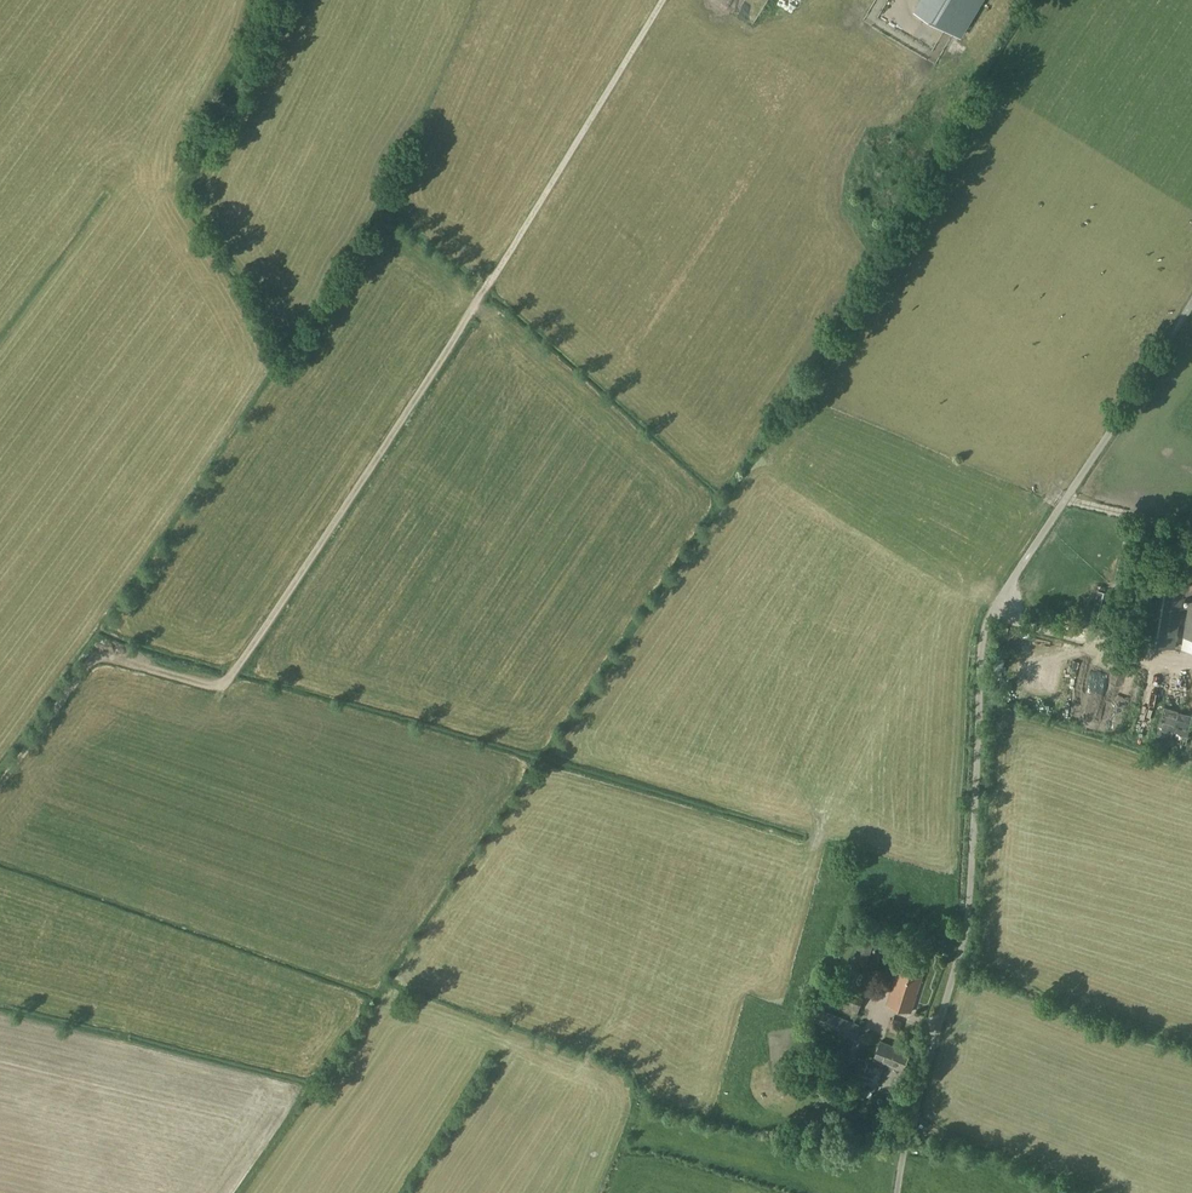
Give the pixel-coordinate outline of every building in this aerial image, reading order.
[(984,0),(919,0),(914,9),(962,37),(984,0)] [(1137,641),(1175,647),(1184,595),(1191,596),(1182,649),(1191,650),(1191,584),(1186,583),(1148,576),(1137,641)] [(1179,711),(1179,710),(1165,706),(1157,735),(1186,743),(1190,729),(1175,726),(1176,724),(1190,727),(1191,720),(1191,714),(1179,711)] [(875,937),(862,933),(851,968),(871,975),(874,966),(867,963),(875,937)] [(899,964),(887,1004),(912,1012),(924,972),(899,964)] [(857,1015),(864,998),(838,989),(832,1005),(857,1015)] [(855,1039),(861,1025),(813,1006),(807,1020),(855,1039)] [(891,1017),(887,1029),(899,1033),(903,1021),(891,1017)] [(910,1052),(889,1044),(881,1041),(872,1062),(861,1058),(852,1081),(874,1089),(884,1063),(903,1070),(910,1052)] [(787,1073),(786,1080),(800,1081),(801,1075),(787,1073)]
